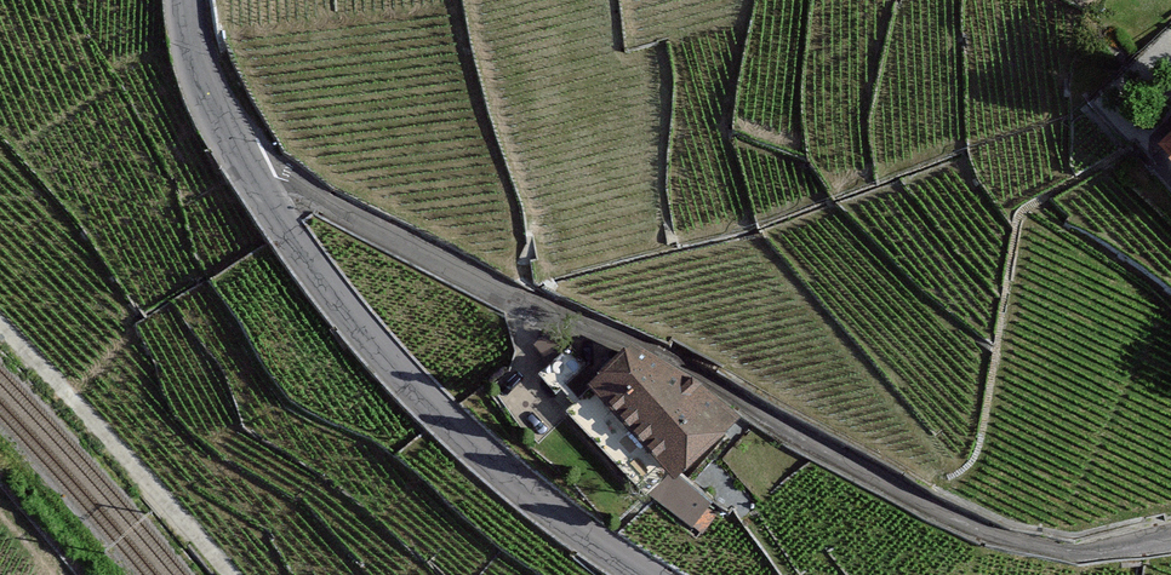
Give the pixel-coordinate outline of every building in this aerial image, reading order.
[(550,364),(538,374),(557,397),(591,369),(557,328),(535,346),(550,364)] [(696,386),(625,352),(586,385),(672,480),(677,475),(740,420),(696,386)] [(672,480),(586,385),(563,406),(649,501),(668,484),(672,480)] [(718,511),(677,475),(672,480),(668,484),(673,489),(661,502),(699,533),(718,511)]
